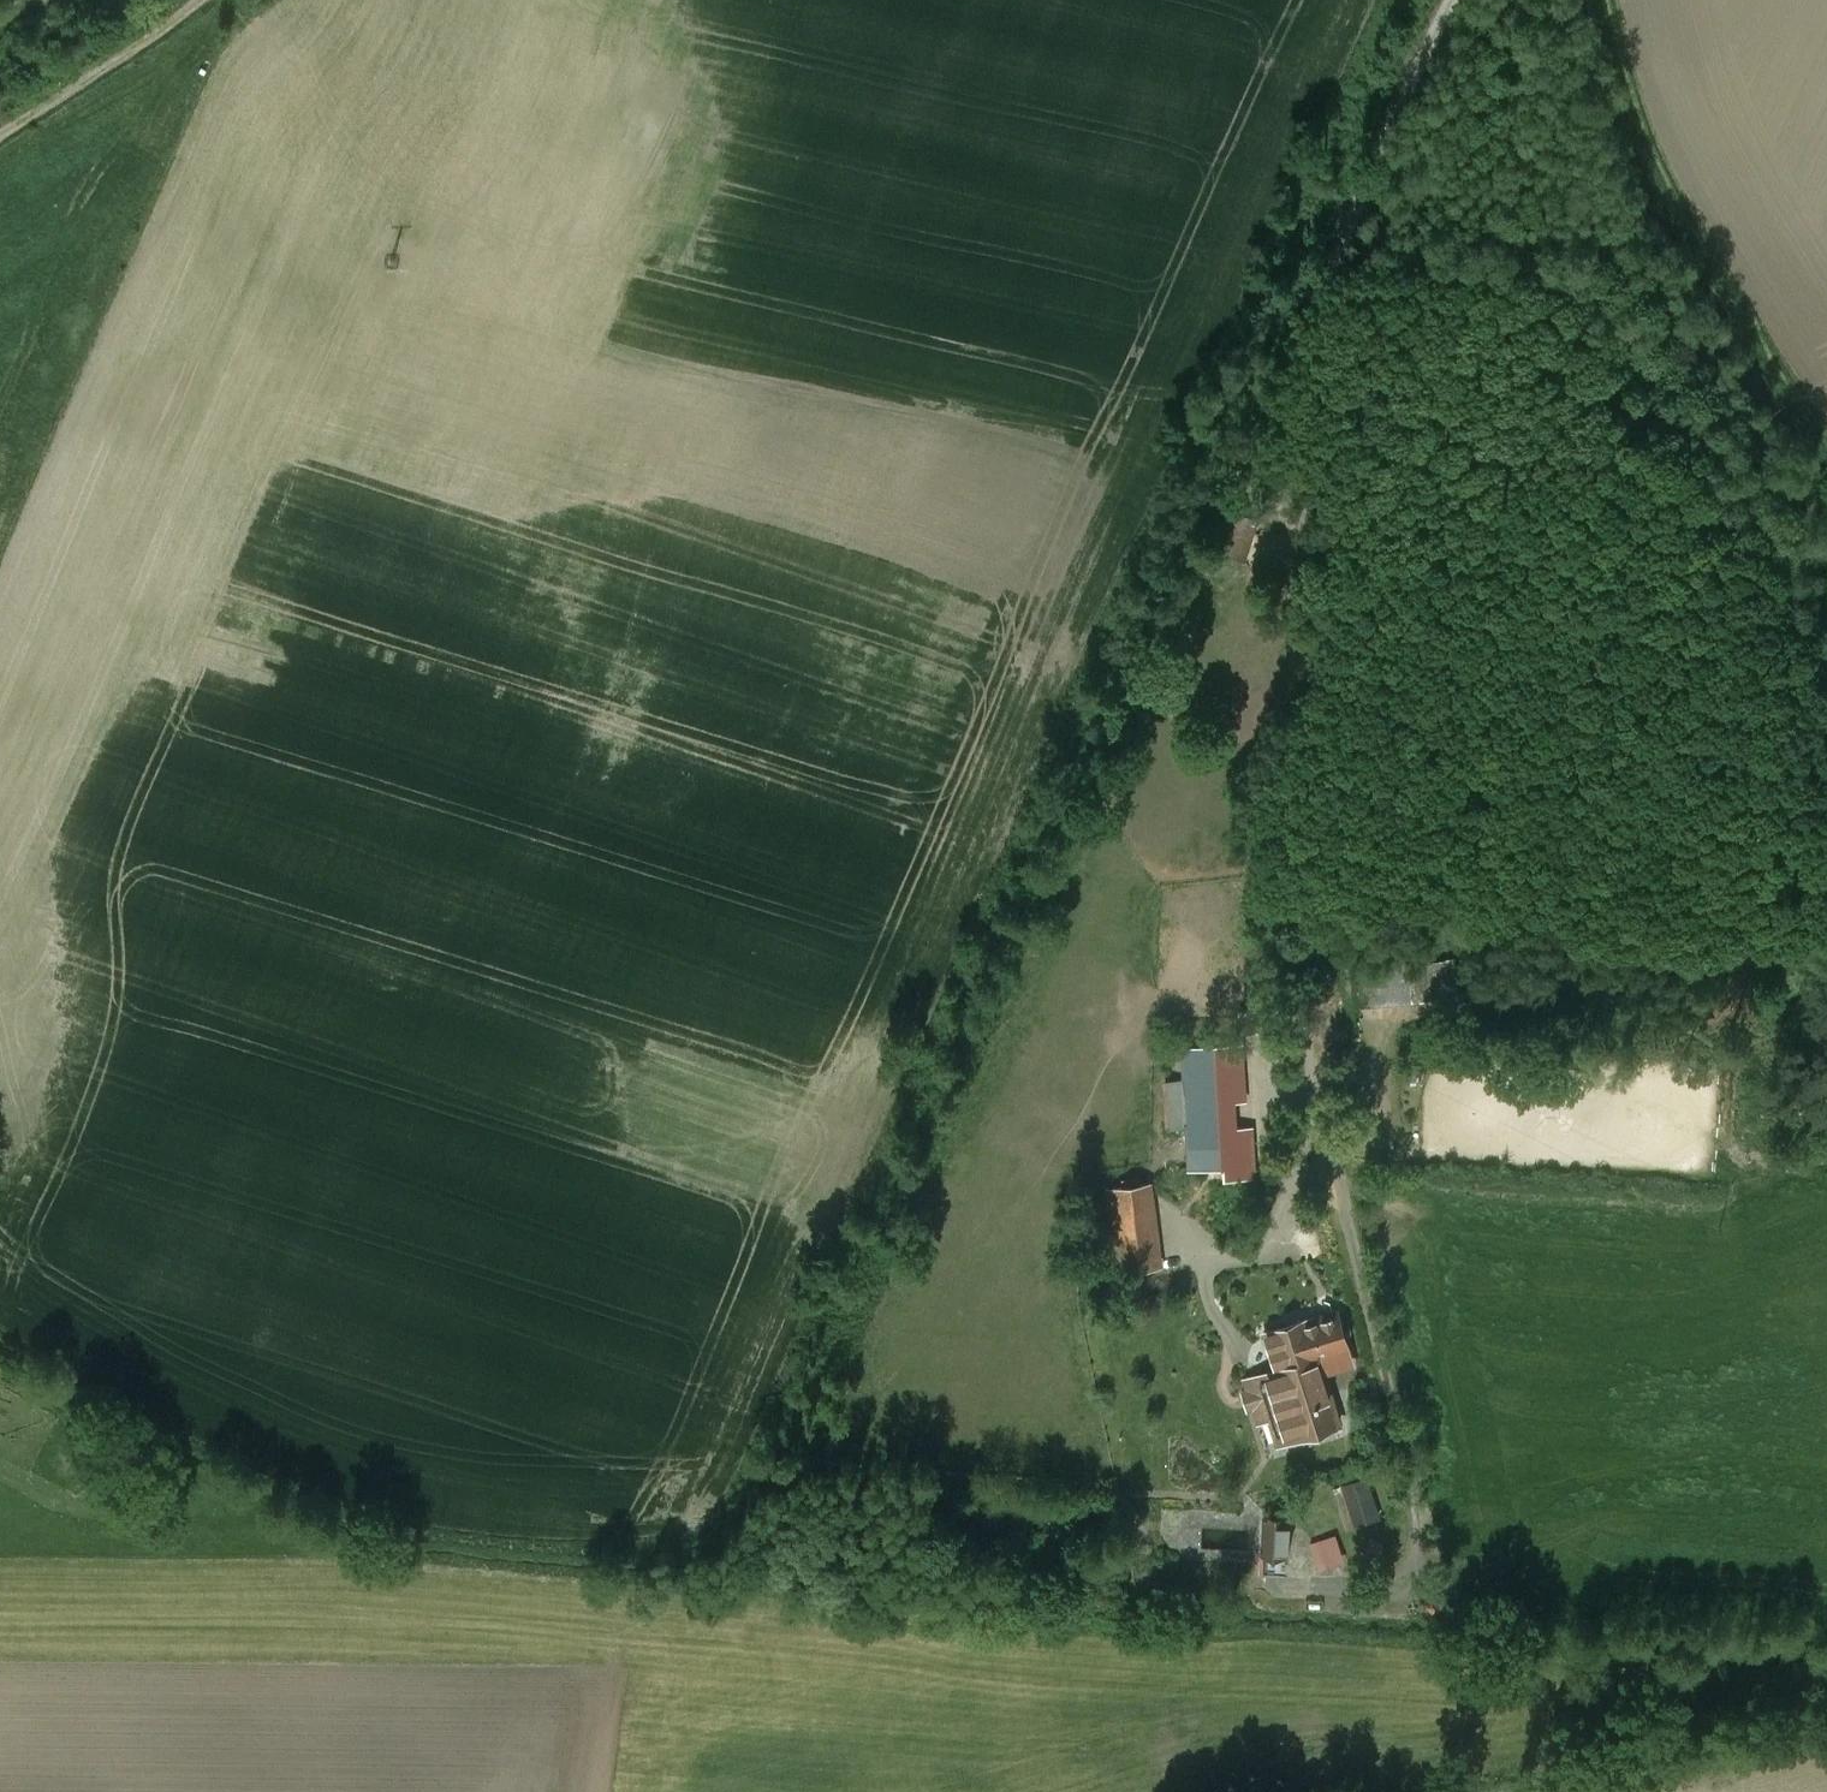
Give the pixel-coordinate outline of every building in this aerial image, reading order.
[(1416,1002),(1414,960),(1353,964),(1355,1005),(1416,1002)] [(1241,1093),(1241,1048),(1212,1048),(1212,1052),(1186,1053),(1187,1082),(1168,1082),(1169,1124),(1187,1124),(1187,1163),(1249,1163),(1249,1130),(1230,1131),(1229,1093),(1241,1093)] [(1158,1267),(1148,1182),(1105,1188),(1116,1272),(1158,1267)] [(1352,1364),(1337,1316),(1315,1323),(1314,1319),(1268,1333),(1280,1369),(1248,1379),(1261,1420),(1272,1416),(1281,1444),(1339,1426),(1322,1373),(1352,1364)] [(1366,1476),(1334,1485),(1339,1502),(1349,1501),(1357,1525),(1380,1517),(1366,1476)] [(1281,1523),(1265,1522),(1262,1558),(1286,1560),(1289,1516),(1281,1515),(1281,1523)] [(1324,1540),(1311,1544),(1320,1570),(1333,1566),(1324,1540)]
